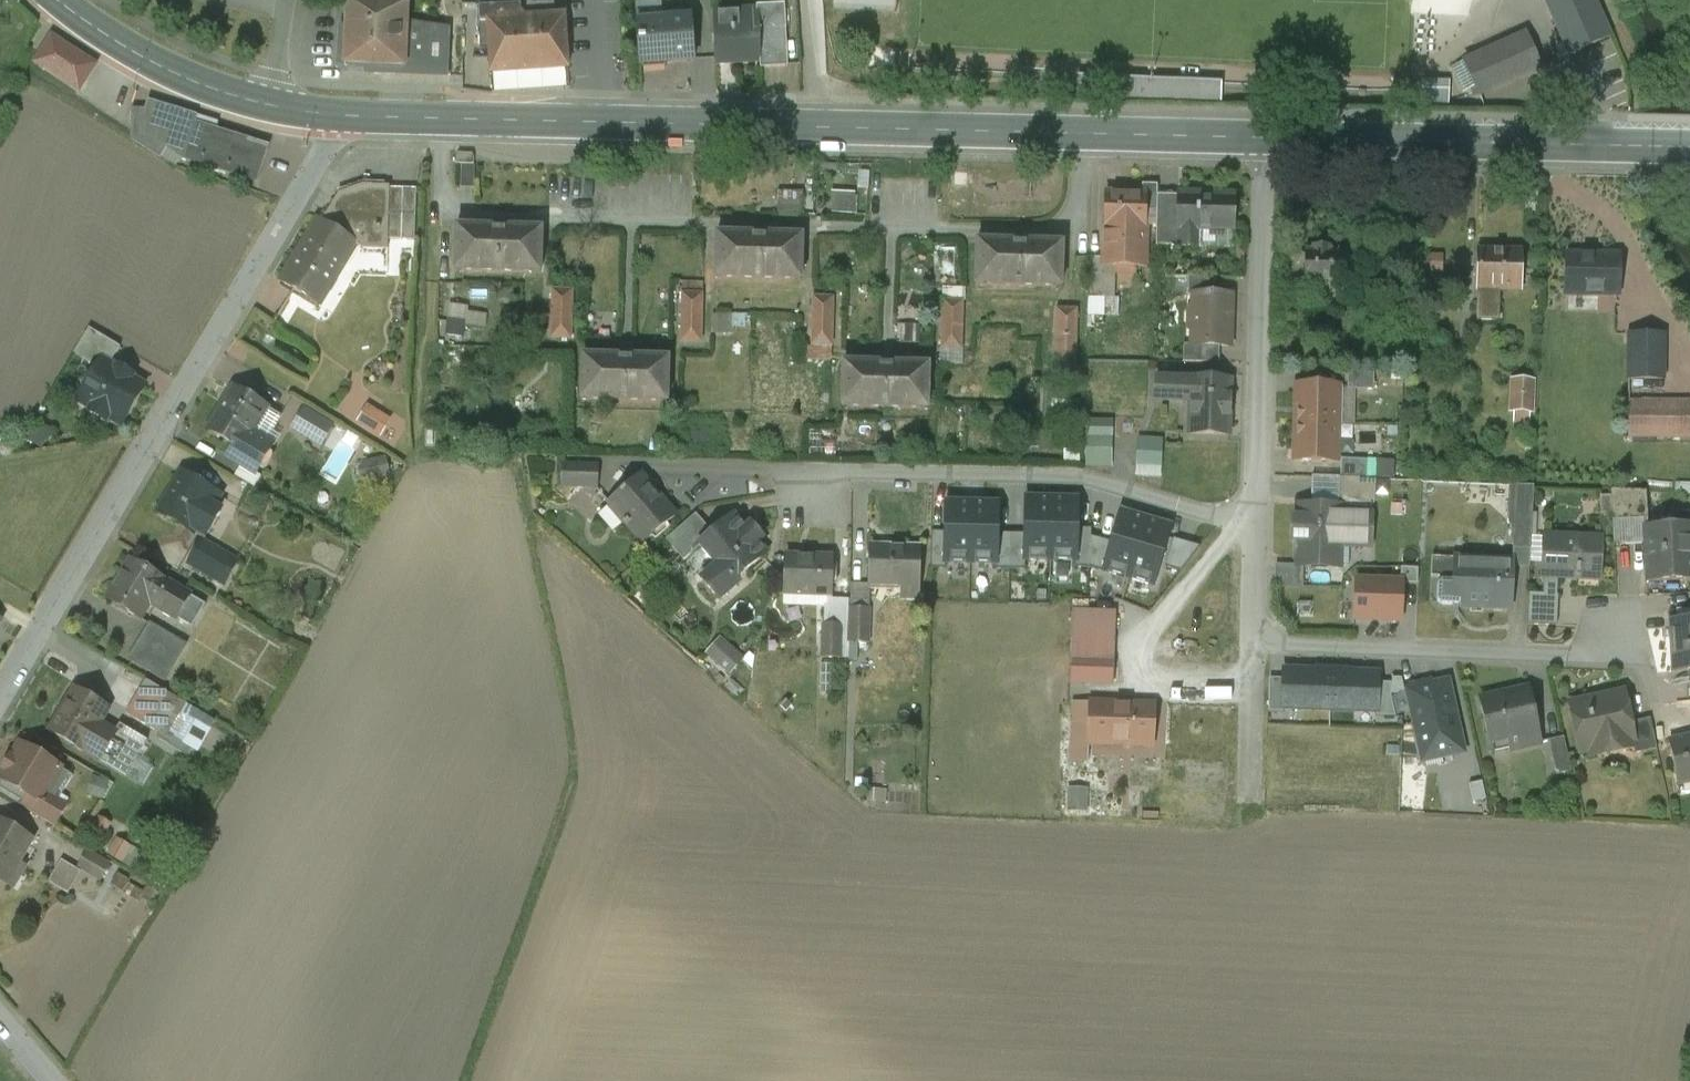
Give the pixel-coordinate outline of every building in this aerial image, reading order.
[(480,45),(482,44),(489,44),(491,73),(568,68),(564,14),(555,15),(554,0),(479,0),(480,45)] [(1571,53),(1610,35),(1594,0),(1547,0),(1571,53)] [(375,2),(347,1),(344,64),(384,66),(384,71),(405,72),(406,67),(405,67),(407,27),(408,4),(375,2)] [(758,9),(713,11),(716,61),(761,58),(758,9)] [(691,17),(637,21),(640,63),(694,59),(691,17)] [(448,29),(407,27),(405,67),(406,67),(447,69),(448,29)] [(1525,33),(1465,60),(1480,94),(1540,66),(1525,33)] [(90,74),(84,70),(90,60),(52,36),(36,62),(79,90),(90,74)] [(1222,80),(1077,73),(1076,94),(1221,100),(1222,80)] [(1448,80),(1424,79),(1422,106),(1447,107),(1448,80)] [(196,119),(148,104),(147,109),(148,109),(147,139),(130,138),(131,140),(161,158),(168,147),(184,157),(194,126),(196,119)] [(147,109),(132,109),(130,138),(147,139),(148,109),(147,109)] [(267,149),(215,133),(219,122),(197,116),(196,119),(194,126),(184,157),(183,158),(257,182),(267,149)] [(1157,185),(1142,184),(1142,193),(1146,193),(1145,211),(1156,211),(1157,195),(1157,185)] [(364,185),(339,193),(322,221),(357,243),(356,245),(363,249),(387,250),(388,239),(389,188),(389,186),(364,185)] [(416,189),(389,188),(388,239),(414,240),(416,189)] [(834,188),(834,210),(859,210),(859,188),(834,188)] [(1142,193),(1106,192),(1104,258),(1104,265),(1105,265),(1116,266),(1116,272),(1135,273),(1135,266),(1144,267),(1145,211),(1146,193),(1142,193)] [(1234,195),(1178,194),(1178,195),(1177,230),(1178,230),(1177,246),(1198,246),(1199,230),(1234,231),(1234,195)] [(1178,195),(1157,195),(1156,211),(1156,246),(1177,246),(1178,230),(1177,230),(1178,195)] [(322,221),(318,219),(280,281),(319,305),(356,245),(357,243),(322,221)] [(542,228),(456,226),(455,270),(541,272),(542,228)] [(802,235),(716,233),(715,277),(801,280),(802,235)] [(1062,243),(977,240),(975,285),(1061,287),(1062,243)] [(1245,245),(1232,245),(1232,263),(1244,263),(1245,245)] [(1330,247),(1313,247),(1313,250),(1306,249),(1304,290),(1324,290),(1324,286),(1350,286),(1351,250),(1330,250),(1330,247)] [(1522,253),(1502,253),(1502,250),(1477,250),(1476,289),(1477,289),(1476,320),(1499,321),(1499,287),(1521,288),(1522,253)] [(1619,254),(1566,253),(1565,293),(1618,294),(1619,254)] [(1442,255),(1416,255),(1415,271),(1442,272),(1442,255)] [(1104,258),(1089,258),(1088,297),(1104,298),(1105,265),(1104,265),(1104,258)] [(1215,279),(1188,278),(1188,296),(1195,296),(1195,295),(1215,295),(1215,279)] [(572,290),(553,289),(551,337),(571,338),(572,290)] [(702,294),(682,293),(682,341),(701,342),(702,294)] [(1215,295),(1195,295),(1195,296),(1194,307),(1198,310),(1198,327),(1194,330),(1193,345),(1193,346),(1220,346),(1229,347),(1230,296),(1215,295)] [(833,298),(813,297),(812,345),(832,345),(833,298)] [(962,301),(943,301),(942,349),(961,349),(962,301)] [(1076,310),(1057,309),(1055,373),(1075,374),(1076,310)] [(716,312),(716,332),(736,332),(736,312),(716,312)] [(120,347),(89,328),(73,353),(97,368),(102,360),(110,364),(120,347)] [(1663,334),(1629,333),(1629,378),(1641,378),(1662,379),(1663,334)] [(1220,346),(1193,346),(1193,345),(1183,345),(1183,362),(1219,363),(1220,346)] [(669,358),(583,355),(581,400),(667,402),(669,358)] [(110,364),(102,360),(97,368),(78,399),(93,408),(90,412),(105,421),(108,416),(122,425),(145,387),(131,378),(132,375),(117,366),(116,368),(110,364)] [(929,365),(843,363),(842,407),(928,409),(929,365)] [(1374,372),(1348,371),(1347,390),(1374,391),(1374,372)] [(1641,401),(1641,378),(1629,378),(1628,436),(1689,436),(1689,401),(1641,401)] [(1230,380),(1190,379),(1190,380),(1156,379),(1155,401),(1190,402),(1189,434),(1228,435),(1230,380)] [(1534,380),(1512,379),(1510,413),(1514,413),(1513,422),(1529,423),(1529,414),(1532,414),(1534,380)] [(1338,387),(1299,386),(1298,422),(1295,422),(1295,423),(1338,424),(1338,387)] [(279,416),(233,388),(208,430),(234,445),(227,457),(255,473),(259,467),(263,469),(267,467),(272,459),(272,454),(268,452),(272,446),(264,441),(279,416)] [(358,422),(383,435),(394,414),(370,401),(358,422)] [(330,425),(304,409),(293,427),(320,443),(330,425)] [(1338,424),(1295,423),(1294,461),(1334,462),(1335,425),(1337,425),(1338,424)] [(1141,435),(1140,466),(1166,466),(1166,436),(1141,435)] [(1111,438),(1086,437),(1086,450),(1111,451),(1111,438)] [(384,458),(365,463),(369,479),(388,475),(384,458)] [(1367,461),(1341,460),(1340,478),(1367,479),(1367,461)] [(597,466),(562,466),(561,486),(597,487),(597,466)] [(216,493),(182,474),(159,514),(192,533),(216,493)] [(650,491),(639,479),(642,476),(641,475),(620,493),(621,494),(609,504),(609,505),(610,505),(612,503),(627,521),(623,524),(623,525),(626,527),(627,526),(643,544),(676,516),(653,489),(650,491)] [(1367,479),(1340,478),(1340,479),(1339,500),(1371,502),(1374,502),(1375,480),(1367,479)] [(1340,479),(1312,479),(1311,506),(1339,507),(1339,500),(1340,479)] [(1533,487),(1509,486),(1507,514),(1514,515),(1514,513),(1532,514),(1533,487)] [(1646,491),(1611,490),(1612,520),(1648,519),(1646,491)] [(225,499),(216,493),(192,533),(210,543),(224,518),(217,514),(225,499)] [(1051,563),(1053,500),(1024,500),(1023,562),(1051,563)] [(1053,500),(1051,563),(1079,563),(1081,501),(1053,500)] [(1371,502),(1339,500),(1339,507),(1311,506),(1299,506),(1299,519),(1292,518),(1292,541),(1298,541),(1298,567),(1302,567),(1339,568),(1339,565),(1332,565),(1333,541),(1348,542),(1348,546),(1370,547),(1371,502)] [(612,503),(610,505),(609,505),(599,513),(615,532),(623,525),(623,524),(627,521),(612,503)] [(972,503),(971,565),(999,565),(1000,503),(972,503)] [(1131,579),(1148,519),(1120,511),(1102,570),(1131,579)] [(1532,514),(1514,513),(1514,515),(1512,548),(1530,549),(1532,514)] [(697,514),(667,540),(685,560),(702,545),(700,544),(713,532),(697,514)] [(713,532),(700,544),(702,545),(716,562),(732,581),(736,578),(766,552),(756,540),(753,543),(745,533),(747,531),(733,515),(713,532)] [(1148,519),(1131,579),(1156,587),(1174,527),(1148,519)] [(1645,526),(1646,528),(1648,528),(1649,542),(1646,542),(1648,582),(1689,580),(1689,553),(1688,526),(1689,526),(1689,524),(1645,526)] [(1600,539),(1544,537),(1542,579),(1543,579),(1557,579),(1562,580),(1562,577),(1599,579),(1600,539)] [(237,561),(203,541),(189,564),(224,584),(237,561)] [(920,548),(871,547),(871,565),(869,565),(868,585),(870,585),(919,586),(920,548)] [(832,558),(786,557),(786,572),(785,572),(784,594),(831,595),(832,558)] [(1512,562),(1455,559),(1454,582),(1452,605),(1452,606),(1510,608),(1512,562)] [(164,580),(131,560),(107,601),(140,620),(150,604),(177,620),(191,596),(164,581),(164,580)] [(732,581),(716,562),(699,578),(721,603),(742,584),(736,578),(732,581)] [(1298,567),(1276,566),(1275,586),(1302,587),(1302,567),(1298,567)] [(1404,580),(1354,578),(1353,622),(1403,623),(1404,580)] [(1543,579),(1543,595),(1528,594),(1527,625),(1557,626),(1558,596),(1557,596),(1557,579),(1543,579)] [(1454,582),(1442,581),(1438,585),(1437,601),(1440,605),(1452,605),(1454,582)] [(868,585),(851,584),(851,609),(869,609),(869,610),(870,585),(868,585)] [(851,609),(850,609),(849,643),(868,643),(869,609),(851,609)] [(1116,612),(1072,611),(1071,657),(1114,659),(1116,612)] [(1689,645),(1689,619),(1672,620),(1673,646),(1689,645)] [(841,625),(823,625),(822,658),(840,658),(841,625)] [(183,644),(152,626),(132,661),(162,679),(183,644)] [(720,637),(704,654),(729,675),(744,658),(720,637)] [(1673,646),(1675,672),(1689,671),(1689,645),(1673,646)] [(1114,660),(1071,657),(1069,683),(1113,685),(1114,660)] [(1279,711),(1330,713),(1332,668),(1280,667),(1279,711)] [(1381,670),(1332,668),(1330,713),(1379,715),(1381,670)] [(1405,686),(1414,725),(1458,715),(1450,676),(1405,686)] [(1234,691),(1234,679),(1180,679),(1180,691),(1234,691)] [(167,693),(145,680),(140,689),(162,702),(167,693)] [(1528,692),(1503,698),(1502,694),(1479,700),(1492,755),(1493,754),(1491,743),(1507,740),(1510,750),(1541,743),(1529,688),(1528,689),(1528,692)] [(162,702),(140,689),(125,714),(161,734),(163,731),(175,710),(162,702)] [(108,709),(75,690),(50,731),(100,761),(116,734),(99,724),(108,709)] [(1623,692),(1569,704),(1580,752),(1632,740),(1632,738),(1633,738),(1630,723),(1623,692)] [(1090,704),(1072,703),(1071,743),(1088,743),(1090,704)] [(1154,707),(1090,704),(1088,743),(1152,746),(1154,707)] [(1467,755),(1458,715),(1414,725),(1422,765),(1467,755)] [(1650,718),(1630,723),(1633,738),(1632,738),(1632,740),(1635,754),(1657,749),(1650,718)] [(173,737),(163,731),(161,734),(156,742),(166,748),(173,737)] [(1669,741),(1678,784),(1689,781),(1689,737),(1669,741)] [(1563,738),(1548,741),(1556,775),(1571,772),(1563,738)] [(19,744),(11,759),(10,758),(3,769),(5,770),(0,779),(27,795),(43,804),(48,794),(52,788),(51,781),(50,780),(58,767),(50,762),(51,760),(38,753),(37,755),(19,744)] [(1090,800),(1091,787),(1074,786),(1074,800),(1090,800)] [(67,806),(48,794),(43,804),(27,795),(21,806),(55,827),(67,806)] [(0,820),(0,882),(5,884),(14,869),(21,873),(25,866),(18,862),(33,839),(0,820)] [(115,836),(110,854),(128,859),(133,841),(115,836)] [(109,865),(87,852),(78,867),(100,880),(109,865)]
